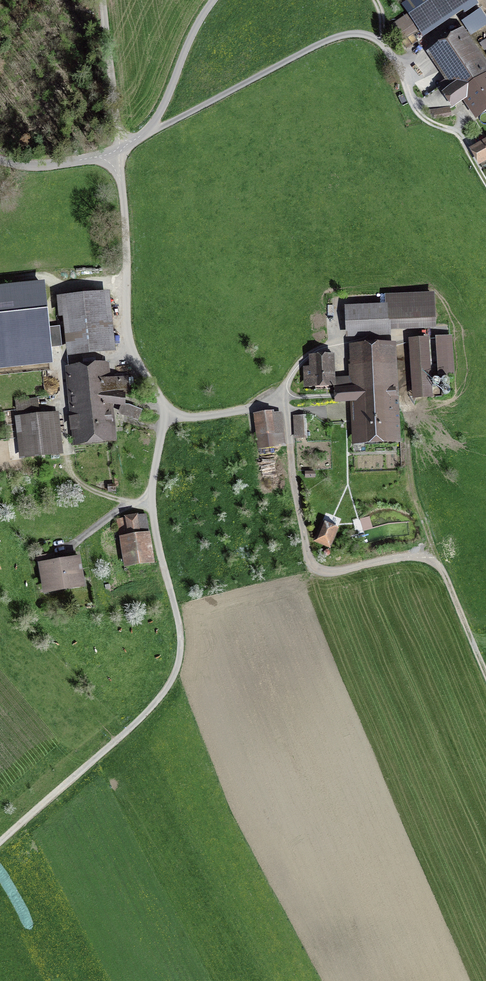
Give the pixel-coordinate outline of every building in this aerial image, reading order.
[(401,41),(419,29),(423,37),(463,10),(465,13),(478,4),(476,0),(408,0),(403,4),(409,13),(390,26),(401,41)] [(465,17),(461,20),(472,31),(476,28),(465,17)] [(485,112),(485,63),(462,28),(427,52),(445,79),(438,84),(443,90),(441,91),(452,107),(463,99),(476,119),(485,112)] [(478,40),(485,52),(485,35),(478,40)] [(436,116),(448,114),(447,108),(435,110),(436,116)] [(482,166),(485,164),(485,141),(472,149),(482,166)] [(49,361),(48,347),(61,346),(59,327),(46,328),(41,285),(0,289),(0,366),(49,361)] [(70,313),(74,351),(103,348),(98,297),(58,301),(60,314),(70,313)] [(347,308),(348,328),(388,327),(388,307),(347,308)] [(452,376),(449,338),(436,339),(439,376),(452,376)] [(416,397),(429,396),(425,340),(412,341),(416,397)] [(392,410),(388,347),(354,348),(356,389),(346,390),(345,383),(336,384),(336,400),(357,399),(359,439),(400,438),(399,409),(392,410)] [(306,384),(330,383),(329,358),(314,359),(314,369),(306,370),(306,384)] [(103,364),(71,368),(76,418),(71,418),(72,428),(77,428),(79,441),(110,438),(106,403),(124,403),(123,395),(129,394),(127,378),(104,381),(103,364)] [(16,401),(17,410),(38,407),(37,399),(16,401)] [(137,419),(140,411),(124,404),(121,413),(137,419)] [(56,414),(18,419),(22,456),(60,452),(56,414)] [(260,447),(284,444),(280,414),(256,417),(260,447)] [(304,434),(303,417),(294,417),(295,435),(304,434)] [(118,520),(125,564),(149,560),(144,535),(150,534),(146,515),(118,520)] [(323,526),(317,540),(328,545),(334,531),(323,526)] [(81,584),(77,560),(53,563),(52,555),(38,558),(42,577),(47,576),(49,589),(81,584)]
